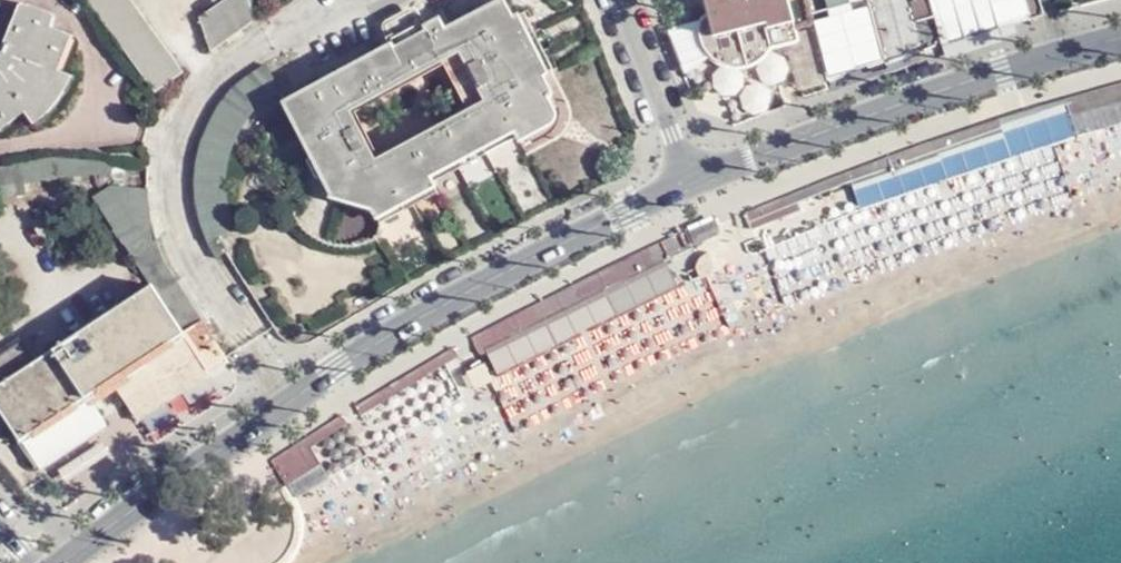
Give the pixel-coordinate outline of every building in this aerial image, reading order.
[(130,0),(91,0),(156,91),(182,72),(130,0)] [(254,21),(248,0),(228,0),(201,19),(211,51),(221,43),(235,32),(254,21)] [(794,33),(786,0),(702,0),(706,18),(699,25),(698,38),(701,49),(710,60),(728,71),(742,71),(755,66),(765,59),(771,52),(799,45),(794,33)] [(806,25),(799,0),(786,0),(794,33),(806,25)] [(806,25),(809,24),(817,54),(821,56),(828,82),(931,43),(942,35),(952,33),(945,6),(943,0),(799,0),(806,25)] [(945,6),(952,33),(942,35),(944,43),(1002,26),(994,0),(943,0),(945,6)] [(1014,21),(1027,17),(1022,0),(1009,0),(1014,21)] [(552,94),(543,76),(548,73),(519,18),(514,20),(505,2),(446,31),(440,20),(428,26),(423,19),(387,38),(391,46),(285,103),(332,193),(330,196),(372,209),(377,218),(435,188),(431,177),(515,134),(520,142),(553,124),(554,121),(555,116),(554,110),(547,97),(552,94)] [(26,3),(25,6),(23,5),(9,42),(3,53),(0,56),(0,132),(25,113),(33,126),(54,109),(63,97),(73,77),(59,70),(73,35),(52,25),(55,17),(53,15),(53,13),(26,3)] [(706,18),(664,27),(680,71),(710,60),(701,49),(698,38),(699,25),(706,18)] [(1089,92),(1093,105),(1120,97),(1120,83),(1089,92)] [(799,192),(745,215),(750,229),(800,210),(798,204),(851,184),(853,189),(1029,123),(1025,110),(981,123),(932,140),(888,155),(889,157),(855,169),(799,192)] [(147,191),(109,187),(92,197),(112,228),(110,229),(120,246),(122,245),(150,286),(35,363),(30,353),(19,359),(17,358),(0,369),(0,397),(46,466),(105,427),(86,398),(98,391),(107,384),(181,335),(200,364),(220,351),(161,256),(156,238),(147,191)] [(691,250),(685,239),(681,233),(659,243),(623,260),(590,277),(557,293),(519,314),(471,340),(480,356),(514,336),(525,330),(580,304),(673,259),(676,257),(691,250)] [(691,250),(676,257),(682,267),(696,260),(691,250)] [(203,369),(200,364),(181,335),(107,384),(129,416),(203,369)] [(396,383),(354,409),(359,417),(458,357),(454,349),(435,360),(396,383)] [(485,364),(468,373),(475,391),(494,382),(485,364)] [(340,417),(271,462),(287,488),(321,468),(309,448),(346,425),(340,417)]
